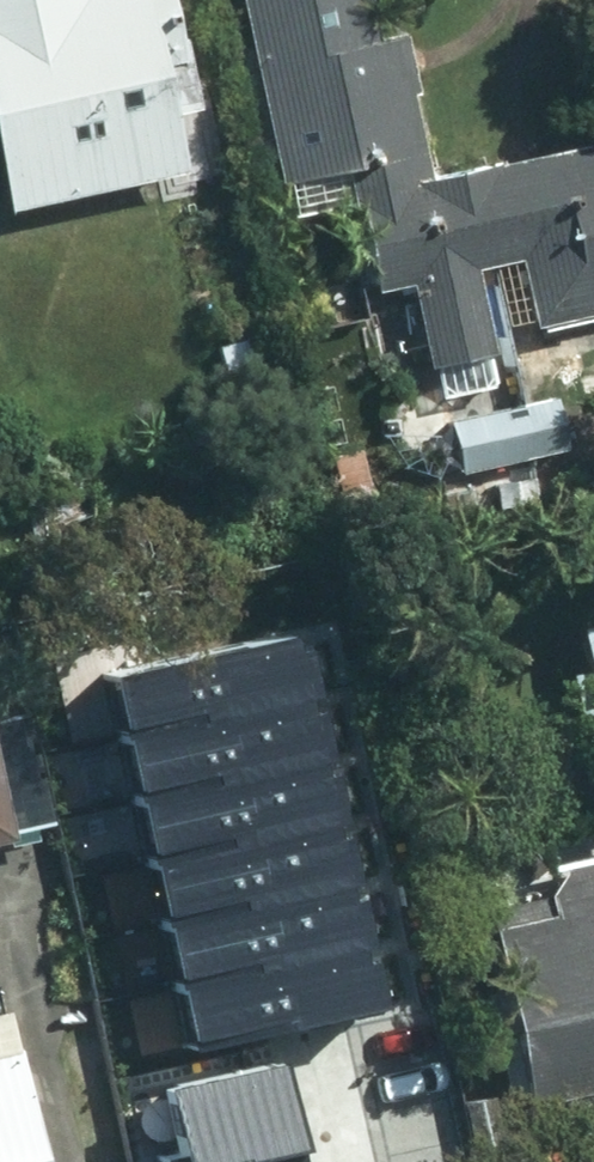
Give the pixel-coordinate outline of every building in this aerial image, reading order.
[(155,0),(0,0),(0,211),(163,175),(149,111),(178,104),(155,0)] [(334,167),(411,152),(385,37),(362,42),(353,0),(228,0),(270,182),(334,167)] [(593,310),(593,149),(487,173),(506,257),(522,327),(593,310)] [(419,189),(411,152),(334,167),(362,290),(398,282),(416,364),(479,349),(460,269),(506,257),(487,173),(428,187),(419,189)] [(272,394),(254,333),(196,350),(215,411),(272,394)] [(110,667),(196,1049),(398,1004),(311,621),(110,667)] [(560,634),(569,675),(554,678),(562,710),(593,703),(593,626),(560,634)] [(507,1111),(562,1098),(563,1107),(593,1100),(593,863),(547,873),(531,899),(464,914),(507,1111)] [(5,1054),(0,1055),(0,1161),(29,1161),(5,1054)] [(292,1067),(171,1093),(185,1157),(163,1161),(313,1161),(292,1067)]
